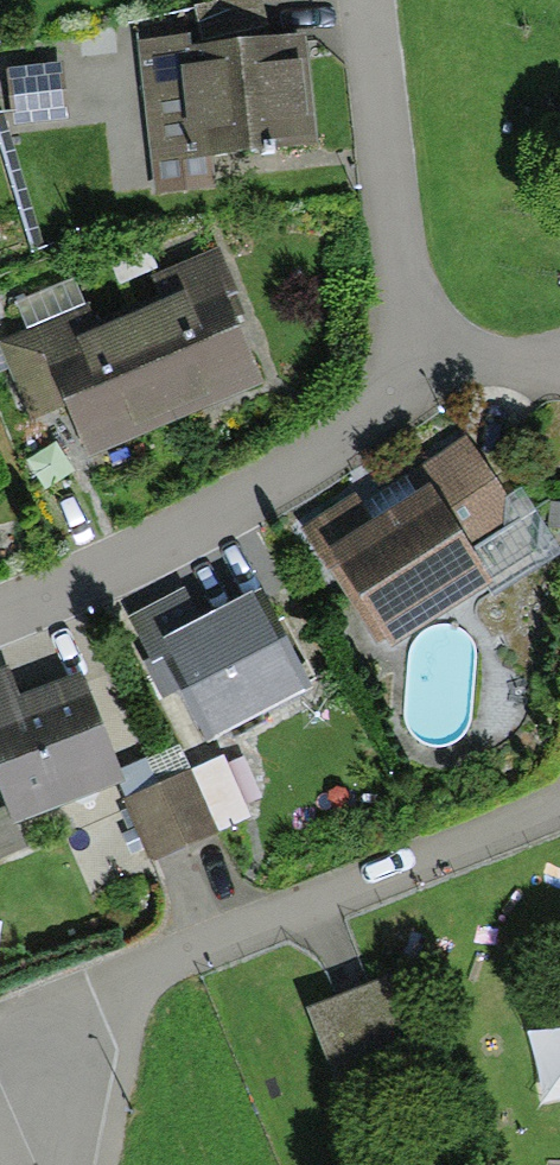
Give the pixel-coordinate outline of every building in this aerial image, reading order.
[(304,158),(298,55),(151,63),(157,167),(304,158)] [(78,465),(255,390),(227,324),(238,319),(216,266),(154,292),(163,313),(97,341),(88,320),(10,353),(37,417),(54,410),(78,465)] [(343,575),(397,659),(487,600),(430,512),(373,548),(352,515),(308,543),(333,581),(343,575)] [(165,659),(208,748),(305,702),(260,607),(199,636),(182,600),(135,622),(155,664),(165,659)] [(21,829),(121,789),(82,691),(19,716),(4,679),(0,681),(0,777),(21,829)] [(180,785),(127,812),(153,863),(206,836),(180,785)] [(400,994),(313,1027),(340,1098),(427,1065),(400,994)]
